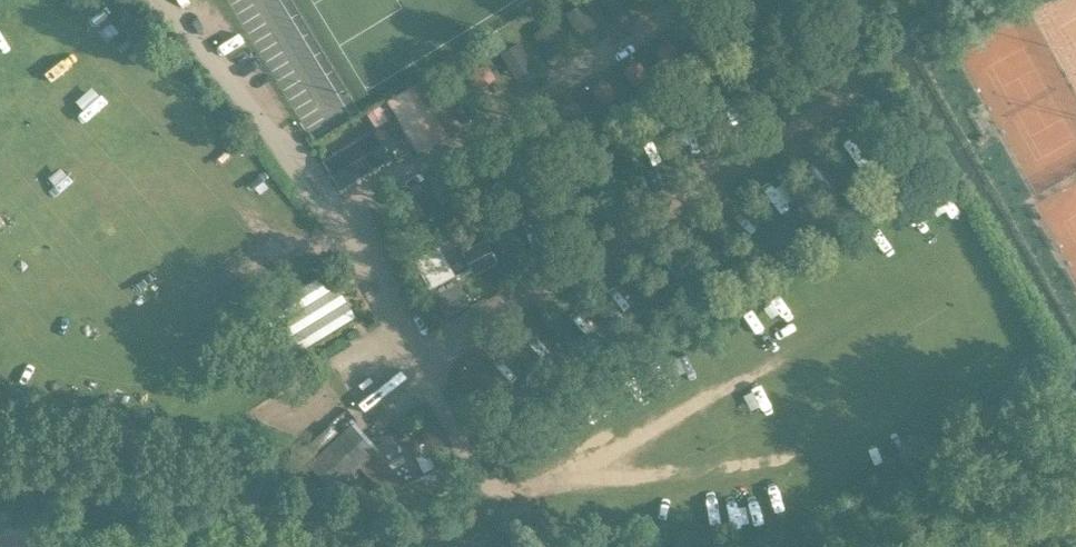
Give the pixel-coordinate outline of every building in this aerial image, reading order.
[(583,19),(578,10),(567,17),(572,25),(583,19)] [(739,17),(734,10),(724,17),(728,24),(739,17)] [(551,38),(546,30),(535,37),(540,45),(551,38)] [(707,38),(702,30),(692,37),(696,44),(707,38)] [(519,58),(514,50),(503,56),(509,64),(519,58)] [(674,58),(669,50),(658,57),(663,65),(674,58)] [(487,78),(482,69),(472,76),(477,84),(487,78)] [(643,77),(638,69),(627,76),(632,84),(643,77)] [(425,101),(416,85),(389,101),(418,151),(445,136),(430,109),(440,104),(435,95),(425,101)] [(600,104),(611,97),(606,89),(595,96),(600,104)] [(579,116),(574,108),(563,115),(568,123),(579,116)] [(547,136),(542,128),(531,135),(536,143),(547,136)] [(384,155),(371,134),(323,162),(336,184),(384,155)] [(514,156),(510,148),(498,155),(503,163),(514,156)] [(482,175),(477,168),(467,174),(471,182),(482,175)] [(451,195),(446,187),(435,193),(440,201),(451,195)] [(418,215),(413,207),(403,213),(408,221),(418,215)] [(487,237),(463,248),(475,272),(499,261),(487,237)] [(414,261),(447,320),(472,305),(439,246),(414,261)] [(291,358),(352,320),(322,272),(261,309),(291,358)] [(401,488),(372,455),(374,453),(349,426),(306,464),(330,490),(357,468),(384,498),(394,516),(446,490),(436,469),(401,488)] [(308,441),(287,461),(296,471),(318,451),(308,441)]
